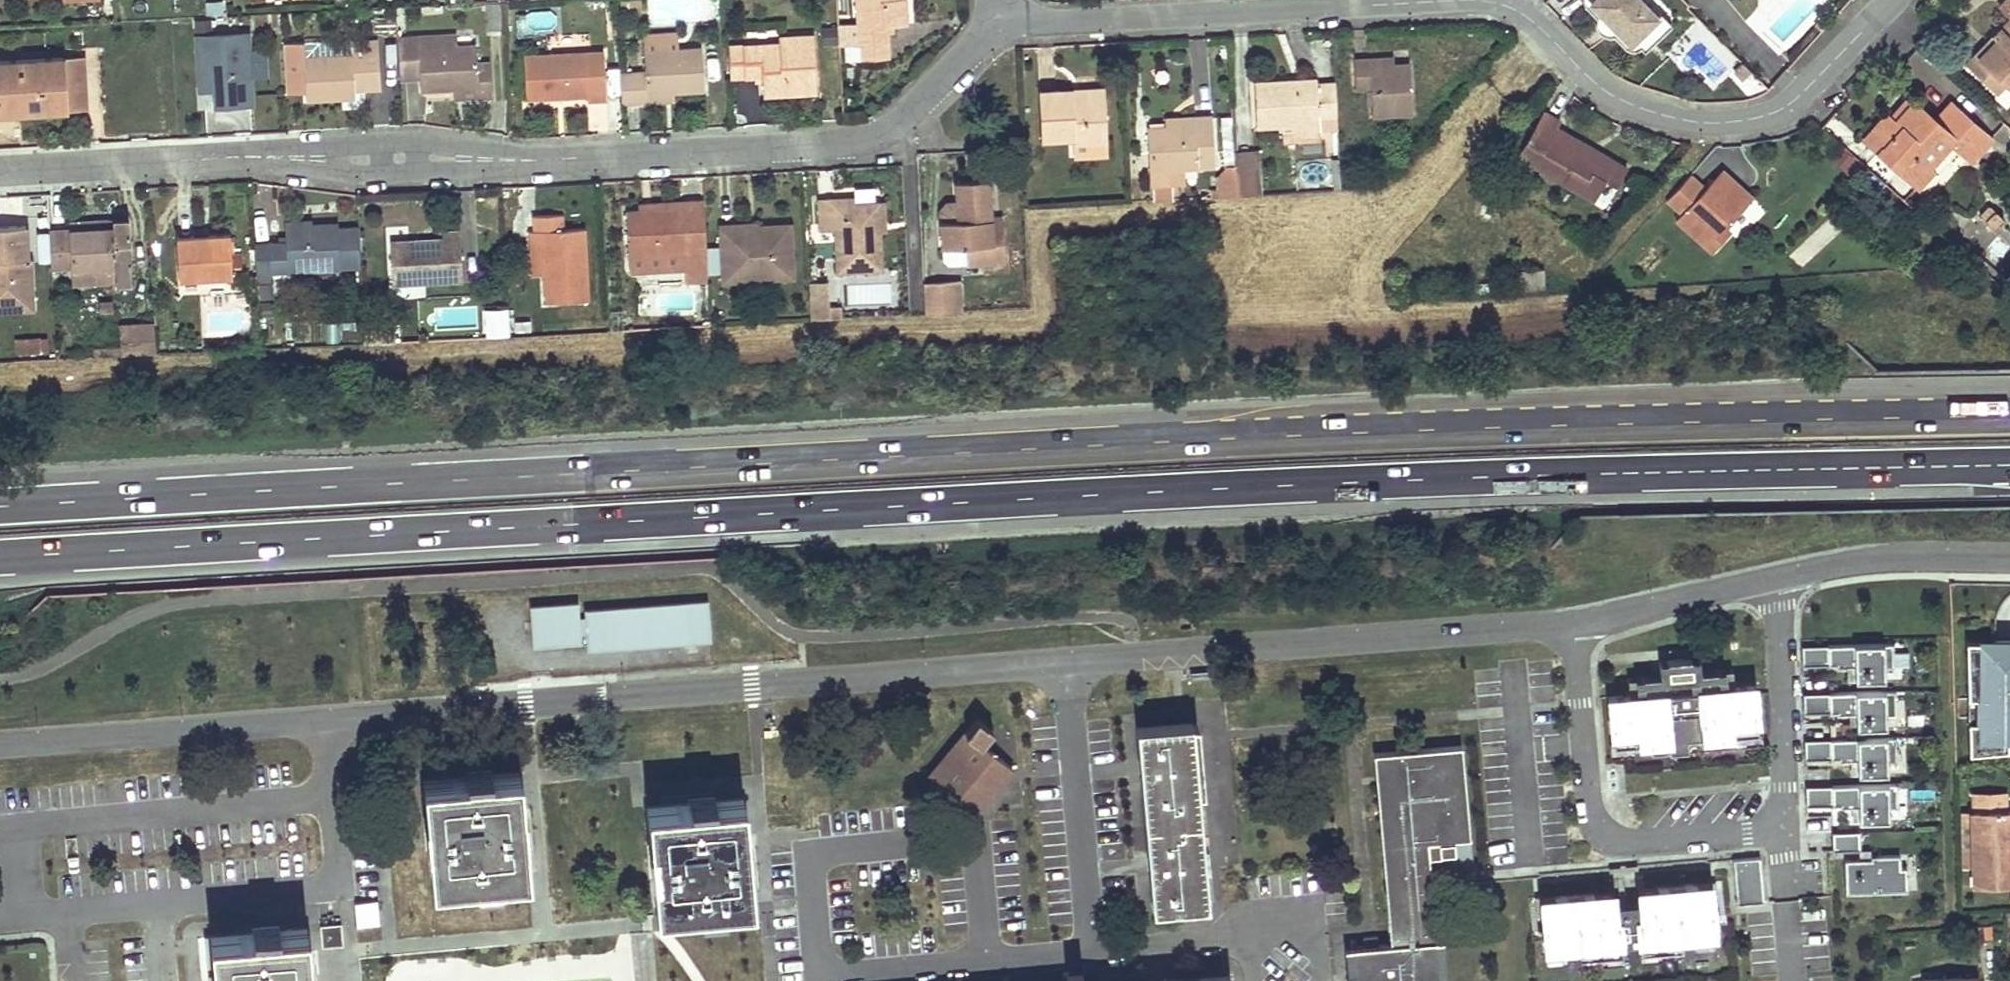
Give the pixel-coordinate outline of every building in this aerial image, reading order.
[(859,60),(888,58),(886,26),(907,25),(905,0),(855,0),(859,60)] [(1582,0),(1583,3),(1585,6),(1597,17),(1596,20),(1597,24),(1598,26),(1599,28),(1600,30),(1601,31),(1603,33),(1605,34),(1607,35),(1610,35),(1613,36),(1616,35),(1628,45),(1631,48),(1634,48),(1637,48),(1639,48),(1641,46),(1644,45),(1647,48),(1673,19),(1660,8),(1657,11),(1658,12),(1632,40),(1589,2),(1591,0),(1582,0)] [(1589,2),(1632,40),(1658,12),(1657,11),(1644,0),(1591,0),(1589,2)] [(2009,10),(2009,0),(2007,0),(1998,9),(2005,15),(2009,10)] [(2001,29),(1992,38),(1995,42),(1968,69),(1982,82),(1991,72),(2003,84),(2009,91),(2009,10),(2005,15),(2009,20),(2001,29)] [(208,91),(212,91),(217,91),(218,106),(251,105),(248,35),(199,37),(200,68),(206,67),(208,91)] [(418,48),(456,46),(456,36),(417,38),(418,48)] [(730,77),(746,77),(762,76),(764,96),(816,93),(812,37),(778,39),(778,45),(728,47),(730,77)] [(477,65),(476,55),(476,45),(456,46),(418,48),(417,38),(398,39),(400,80),(420,78),(420,91),(454,89),(478,88),(477,65)] [(352,56),(304,59),(303,43),(283,44),(286,94),(305,93),(306,101),(355,99),(355,94),(355,90),(353,72),(363,71),(364,90),(381,89),(378,41),(352,42),(352,56)] [(673,93),(689,92),(706,91),(704,49),(644,52),(644,72),(620,73),(621,103),(646,102),(646,94),(673,93)] [(587,102),(597,102),(607,102),(604,52),(523,56),(526,100),(586,96),(587,102)] [(54,59),(57,112),(88,110),(85,57),(54,59)] [(28,113),(57,112),(54,59),(0,62),(0,115),(28,113)] [(1369,60),(1369,68),(1390,66),(1390,59),(1369,60)] [(1369,60),(1361,60),(1353,61),(1355,90),(1370,89),(1372,117),(1411,115),(1408,65),(1390,66),(1369,68),(1369,60)] [(491,96),(490,64),(477,65),(478,88),(454,89),(455,98),(491,96)] [(363,71),(353,72),(355,90),(364,90),(363,71)] [(1994,94),(2003,84),(1991,72),(1982,82),(1994,94)] [(1294,126),(1318,124),(1318,131),(1337,130),(1337,117),(1335,84),(1316,85),(1316,80),(1254,84),(1257,127),(1275,126),(1281,126),(1294,126)] [(1104,89),(1071,91),(1072,101),(1104,99),(1104,89)] [(1073,144),(1090,143),(1107,142),(1104,99),(1072,101),(1071,91),(1039,93),(1042,140),(1073,138),(1073,144)] [(673,101),(673,93),(646,94),(646,102),(673,101)] [(1893,118),(1897,122),(1912,107),(1907,102),(1893,118)] [(1937,122),(1926,113),(1916,103),(1912,107),(1897,122),(1893,118),(1889,115),(1864,141),(1878,154),(1884,149),(1903,166),(1898,171),(1918,189),(1934,171),(1931,168),(1952,145),(1973,164),(1993,141),(1953,105),(1937,122)] [(1595,153),(1593,157),(1590,161),(1582,157),(1587,148),(1555,130),(1560,124),(1543,114),(1517,158),(1594,202),(1606,182),(1615,188),(1625,170),(1595,153)] [(1149,172),(1151,172),(1154,172),(1172,171),(1213,169),(1211,117),(1164,119),(1164,127),(1147,128),(1149,172)] [(1294,126),(1281,126),(1282,144),(1319,142),(1318,131),(1318,124),(1294,126)] [(1595,153),(1587,148),(1582,157),(1590,161),(1593,157),(1595,153)] [(1834,165),(1851,176),(1860,162),(1843,151),(1834,165)] [(1234,176),(1236,197),(1256,196),(1253,153),(1233,154),(1234,168),(1234,176)] [(1218,177),(1234,176),(1234,168),(1217,176),(1218,177)] [(1172,171),(1154,172),(1155,186),(1173,186),(1172,171)] [(1731,181),(1720,171),(1710,182),(1721,192),(1731,181)] [(1236,197),(1234,176),(1218,177),(1218,198),(1236,197)] [(1710,182),(1703,189),(1689,176),(1667,200),(1682,213),(1676,221),(1711,252),(1727,234),(1722,229),(1750,198),(1731,181),(1721,192),(1710,182)] [(958,204),(963,203),(969,203),(970,221),(958,222),(940,223),(942,248),(965,247),(967,265),(1006,263),(1003,225),(991,226),(990,219),(988,183),(956,185),(957,203),(958,204)] [(702,200),(643,203),(644,210),(684,208),(684,219),(703,218),(702,200)] [(836,206),(835,203),(835,200),(819,200),(820,231),(835,231),(837,273),(881,271),(879,232),(878,204),(853,205),(836,206)] [(886,231),(885,203),(878,204),(879,232),(886,231)] [(940,211),(940,223),(958,222),(958,204),(957,203),(946,204),(940,211)] [(970,221),(969,203),(963,203),(958,204),(958,222),(970,221)] [(2007,221),(1992,206),(1982,215),(1997,231),(2007,221)] [(628,255),(656,253),(684,252),(685,262),(686,270),(686,274),(707,273),(706,261),(703,218),(684,219),(684,208),(644,210),(626,211),(628,255)] [(588,301),(586,265),(584,229),(564,230),(563,215),(532,216),(533,232),(542,231),(544,275),(546,303),(588,301)] [(109,221),(109,225),(109,229),(70,231),(50,232),(52,270),(73,268),(117,266),(117,282),(133,281),(132,265),(130,220),(109,221)] [(69,223),(70,231),(109,229),(109,225),(109,221),(69,223)] [(337,224),(325,224),(312,225),(312,221),(285,222),(286,243),(255,245),(257,274),(257,286),(273,285),(273,273),(296,272),(333,270),(339,269),(337,224)] [(735,229),(735,233),(757,232),(757,228),(757,224),(735,225),(735,229)] [(735,233),(735,229),(735,225),(720,225),(723,283),(792,278),(788,226),(757,228),(757,232),(735,233)] [(33,299),(31,259),(29,258),(27,227),(0,228),(0,300),(33,299)] [(533,232),(528,232),(530,276),(544,275),(542,231),(533,232)] [(409,243),(391,244),(393,285),(396,285),(457,282),(463,281),(460,233),(443,234),(444,241),(440,241),(409,243)] [(230,234),(203,235),(176,236),(179,280),(232,278),(230,234)] [(1980,254),(2001,277),(2009,269),(2009,244),(2002,235),(1980,254)] [(965,247),(942,248),(943,260),(950,266),(967,265),(965,247)] [(656,253),(628,255),(629,273),(686,270),(685,262),(684,252),(656,253)] [(117,282),(117,266),(73,268),(74,285),(117,282)] [(707,273),(686,274),(686,283),(707,282),(707,273)] [(810,322),(830,322),(829,284),(810,284),(810,322)] [(925,315),(940,315),(954,314),(952,284),(924,285),(925,315)] [(273,285),(257,286),(258,298),(274,297),(273,285)] [(33,311),(33,299),(0,300),(0,313),(33,311)] [(117,305),(105,305),(106,316),(118,315),(117,305)] [(485,339),(510,337),(508,308),(483,310),(485,339)] [(157,355),(155,326),(119,328),(121,357),(157,355)] [(39,343),(17,345),(18,356),(40,355),(39,343)] [(709,640),(707,620),(706,601),(586,610),(589,649),(709,640)] [(531,606),(534,645),(580,641),(578,603),(531,606)] [(1968,687),(1968,663),(1967,638),(1958,639),(1959,703),(2009,703),(2009,614),(2006,614),(2007,686),(1968,687)] [(1967,638),(1968,663),(1968,687),(2007,686),(2006,614),(1966,615),(1967,638)] [(1893,643),(1801,646),(1801,666),(1835,665),(1835,667),(1854,666),(1854,681),(1885,680),(1884,667),(1893,667),(1893,643)] [(1621,693),(1621,696),(1701,689),(1702,696),(1756,692),(1755,681),(1733,683),(1731,669),(1699,672),(1698,657),(1658,661),(1660,676),(1620,679),(1621,693)] [(1211,671),(1191,672),(1191,680),(1211,679),(1211,671)] [(1760,733),(1756,692),(1702,696),(1701,689),(1621,696),(1608,697),(1613,747),(1650,743),(1651,754),(1688,751),(1687,740),(1760,733)] [(1894,691),(1802,693),(1803,713),(1837,712),(1837,714),(1855,714),(1856,728),(1886,727),(1885,715),(1894,715),(1894,691)] [(982,743),(987,737),(993,731),(978,718),(930,775),(977,813),(1012,769),(982,743)] [(1206,903),(1203,868),(1193,868),(1192,855),(1202,853),(1195,770),(1186,771),(1185,758),(1194,757),(1191,721),(1137,726),(1140,762),(1147,762),(1147,768),(1141,769),(1148,859),(1154,858),(1155,866),(1148,866),(1151,907),(1179,905),(1206,903)] [(1804,740),(1804,760),(1838,759),(1838,761),(1850,760),(1857,760),(1857,775),(1887,774),(1887,762),(1896,761),(1895,737),(1804,740)] [(1390,890),(1395,943),(1435,940),(1425,842),(1462,838),(1456,747),(1379,753),(1390,890)] [(1468,838),(1461,747),(1456,747),(1462,838),(1468,838)] [(1384,890),(1390,890),(1379,753),(1374,754),(1384,890)] [(1195,770),(1194,757),(1185,758),(1186,771),(1195,770)] [(528,874),(527,856),(525,838),(516,838),(514,820),(512,821),(511,809),(522,808),(519,772),(423,780),(426,815),(434,815),(435,831),(436,846),(429,847),(433,883),(528,874)] [(1805,786),(1806,806),(1839,805),(1840,807),(1851,807),(1858,807),(1858,821),(1888,820),(1888,808),(1897,808),(1896,783),(1805,786)] [(2002,795),(1973,796),(1973,811),(2002,810),(2002,795)] [(749,864),(742,865),(741,865),(740,848),(736,848),(735,836),(747,835),(744,800),(648,807),(651,843),(659,842),(660,858),(661,873),(653,874),(656,910),(704,905),(752,901),(749,864)] [(522,808),(511,809),(512,821),(514,820),(523,820),(522,808)] [(1994,882),(2009,882),(2009,810),(2002,810),(1973,811),(1973,814),(1973,867),(1974,883),(1994,882)] [(1973,867),(1973,814),(1960,814),(1960,867),(1973,867)] [(434,815),(426,815),(428,832),(435,831),(434,815)] [(523,820),(514,820),(516,838),(525,838),(523,820)] [(436,846),(435,831),(428,832),(429,847),(436,846)] [(1860,831),(1831,832),(1832,851),(1860,850),(1860,831)] [(747,835),(735,836),(736,848),(740,848),(748,847),(747,835)] [(659,842),(651,843),(652,859),(660,858),(659,842)] [(748,847),(740,848),(741,865),(742,865),(749,864),(748,847)] [(1203,868),(1202,853),(1192,855),(1193,868),(1203,868)] [(1870,859),(1844,860),(1845,893),(1907,891),(1906,868),(1900,868),(1900,855),(1870,856),(1870,859)] [(1764,902),(1760,857),(1733,859),(1737,905),(1764,902)] [(660,858),(652,859),(653,874),(661,873),(660,858)] [(1715,942),(1709,883),(1657,888),(1659,916),(1636,918),(1639,948),(1715,942)] [(1612,892),(1593,893),(1595,922),(1626,919),(1628,934),(1620,935),(1621,950),(1639,948),(1636,918),(1659,916),(1657,888),(1638,889),(1639,902),(1613,904),(1612,892)] [(1595,922),(1593,893),(1541,898),(1546,957),(1579,954),(1621,950),(1620,935),(1628,934),(1626,919),(1595,922)] [(343,945),(342,923),(320,925),(321,947),(343,945)] [(311,976),(301,977),(300,966),(310,965),(306,927),(204,936),(208,980),(312,980),(311,976)] [(1370,937),(1364,937),(1365,946),(1362,947),(1352,948),(1353,963),(1346,963),(1347,980),(1439,980),(1435,940),(1395,943),(1389,944),(1377,945),(1376,937),(1370,937)] [(1442,939),(1435,940),(1439,980),(1446,980),(1442,939)] [(310,965),(300,966),(301,977),(311,976),(310,965)]
